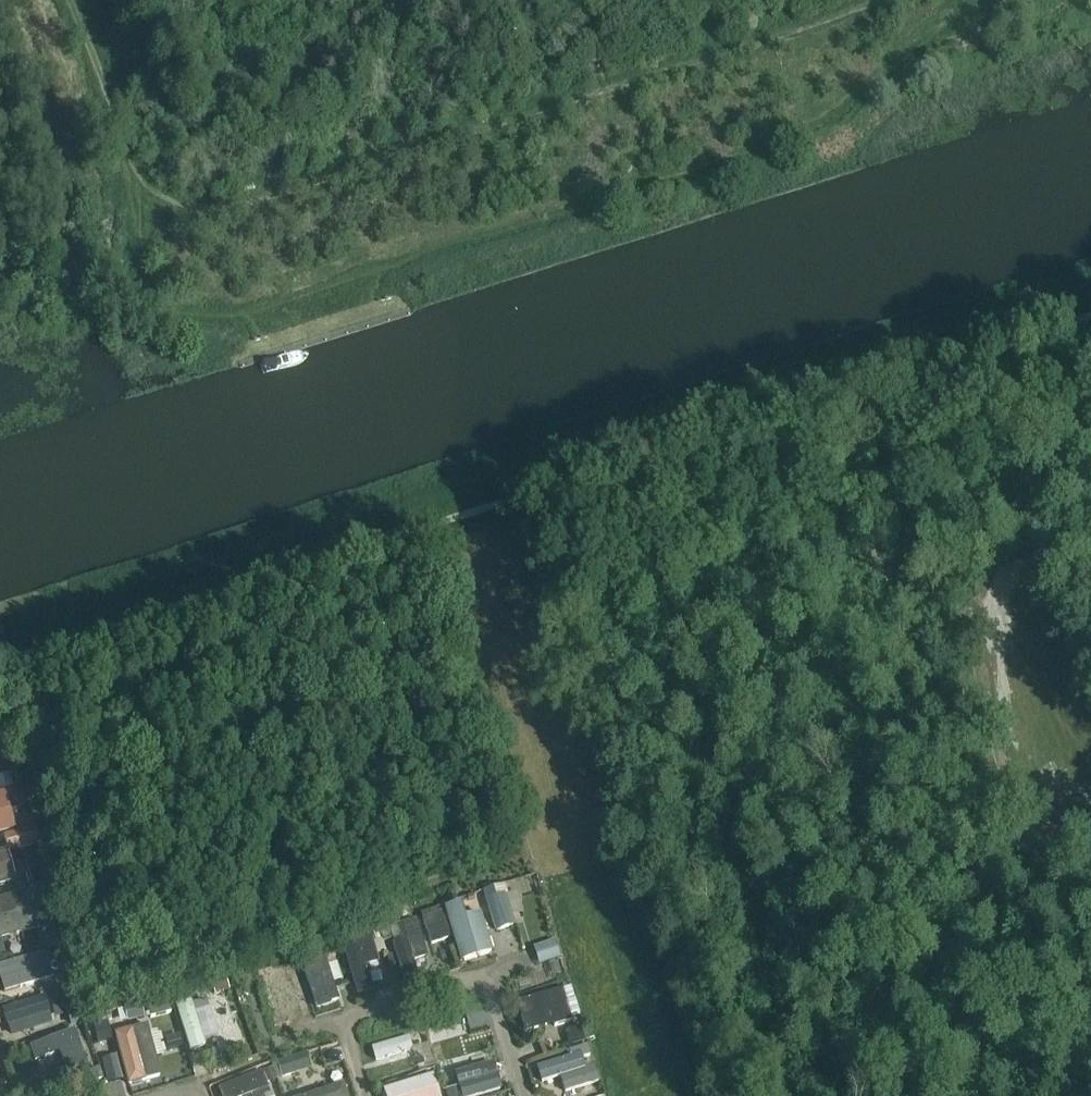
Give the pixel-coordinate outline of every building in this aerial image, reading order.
[(0,793),(0,832),(14,828),(3,792),(0,793)] [(33,827),(4,835),(8,850),(37,842),(33,827)] [(0,855),(0,884),(14,880),(12,876),(13,875),(7,853),(0,855)] [(28,869),(32,886),(49,882),(45,865),(28,869)] [(494,933),(514,926),(502,887),(482,893),(494,933)] [(39,910),(60,904),(55,888),(35,893),(39,910)] [(0,900),(0,938),(35,928),(25,893),(0,900)] [(460,965),(492,955),(480,912),(463,917),(459,903),(444,907),(460,965)] [(414,962),(427,959),(416,920),(387,928),(402,979),(417,975),(414,962)] [(62,927),(45,931),(49,945),(67,941),(62,927)] [(358,994),(375,989),(367,964),(380,961),(372,933),(343,943),(358,994)] [(318,1007),(340,999),(327,956),(319,959),(315,947),(300,952),(318,1007)] [(0,965),(0,969),(3,978),(15,974),(19,987),(52,977),(45,952),(0,965)] [(275,1019),(289,1015),(279,978),(265,982),(275,1019)] [(577,997),(573,985),(518,1001),(527,1031),(574,1020),(567,1000),(577,997)] [(166,1010),(181,1004),(176,992),(161,999),(166,1010)] [(44,996),(1,1009),(6,1025),(8,1024),(11,1034),(51,1022),(48,1012),(44,996)] [(198,1066),(212,1062),(197,1016),(184,1020),(198,1066)] [(362,1035),(367,1052),(407,1042),(402,1024),(362,1035)] [(147,1079),(133,1027),(115,1032),(129,1084),(147,1079)] [(79,1032),(34,1050),(39,1064),(64,1055),(72,1075),(93,1067),(79,1032)] [(572,1055),(538,1065),(543,1082),(561,1077),(565,1092),(602,1081),(589,1044),(571,1050),(572,1055)] [(496,1062),(456,1071),(460,1086),(443,1089),(446,1095),(476,1095),(504,1089),(496,1062)] [(264,1070),(219,1088),(222,1095),(266,1095),(265,1095),(271,1093),(264,1070)] [(434,1073),(385,1088),(387,1095),(442,1095),(434,1073)] [(345,1082),(301,1095),(349,1095),(345,1082)]
